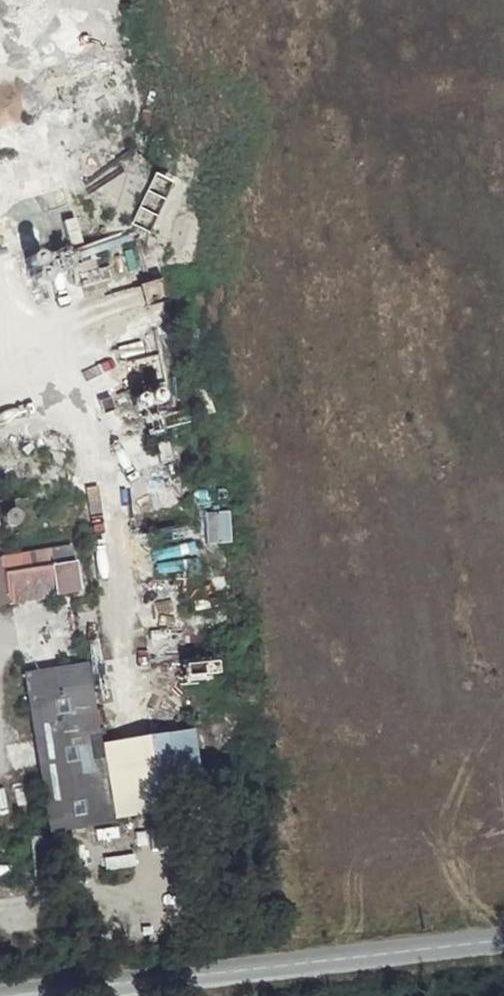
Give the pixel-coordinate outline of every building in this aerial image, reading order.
[(100,14),(112,14),(112,0),(100,0),(100,14)] [(29,61),(28,33),(0,35),(0,62),(29,61)] [(108,264),(79,267),(81,283),(110,279),(108,264)] [(149,325),(145,307),(120,313),(124,331),(149,325)] [(139,358),(112,364),(116,387),(166,377),(161,353),(139,358)] [(202,511),(204,544),(231,542),(229,510),(202,511)] [(68,542),(2,552),(10,600),(75,589),(68,542)] [(87,662),(21,673),(47,832),(114,821),(101,741),(87,662)] [(188,728),(101,741),(114,821),(200,808),(188,728)] [(103,857),(105,869),(135,865),(134,853),(103,857)]
